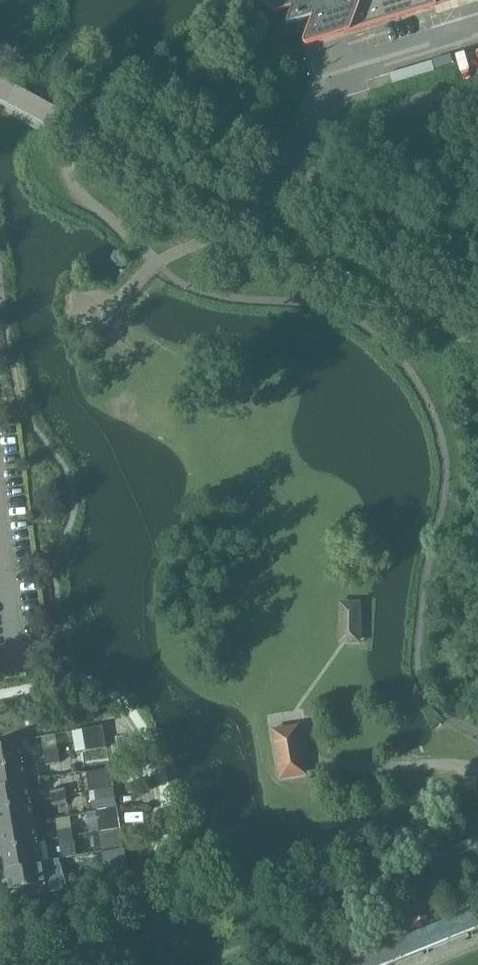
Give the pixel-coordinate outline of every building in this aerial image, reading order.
[(275,13),(283,11),(293,8),(287,24),(314,16),(305,40),(305,41),(305,42),(305,43),(306,43),(307,44),(308,44),(309,44),(345,33),(454,0),(256,0),(275,13)] [(451,54),(432,60),(435,69),(454,63),(451,54)] [(356,609),(345,609),(345,634),(356,634),(356,609)] [(307,774),(299,724),(272,729),(281,779),(307,774)] [(82,729),(85,751),(107,747),(103,725),(82,729)] [(25,761),(21,740),(0,744),(0,765),(25,761)] [(46,757),(60,754),(58,747),(44,749),(46,757)] [(107,748),(77,753),(80,772),(110,767),(107,748)] [(60,754),(46,757),(47,764),(61,761),(60,754)] [(37,759),(25,761),(0,765),(0,786),(40,779),(37,759)] [(110,769),(88,772),(91,790),(113,786),(110,769)] [(42,788),(40,779),(0,786),(0,807),(32,801),(30,790),(42,788)] [(52,798),(67,795),(66,788),(51,790),(52,798)] [(91,792),(94,810),(117,807),(114,788),(91,792)] [(67,795),(52,798),(54,805),(68,802),(67,795)] [(42,799),(32,801),(0,807),(0,827),(45,819),(42,799)] [(87,812),(91,833),(121,828),(117,807),(87,812)] [(0,827),(0,832),(3,847),(39,841),(49,839),(45,819),(0,827)] [(60,838),(74,835),(73,828),(58,831),(60,838)] [(94,833),(98,852),(117,848),(117,849),(124,847),(121,828),(94,833)] [(74,835),(60,838),(61,845),(75,843),(74,835)] [(6,867),(42,861),(39,841),(3,847),(6,867)] [(125,848),(102,852),(107,882),(130,878),(130,877),(125,848)] [(46,882),(42,861),(6,867),(10,889),(46,882)] [(65,871),(67,879),(81,876),(80,869),(65,871)]
